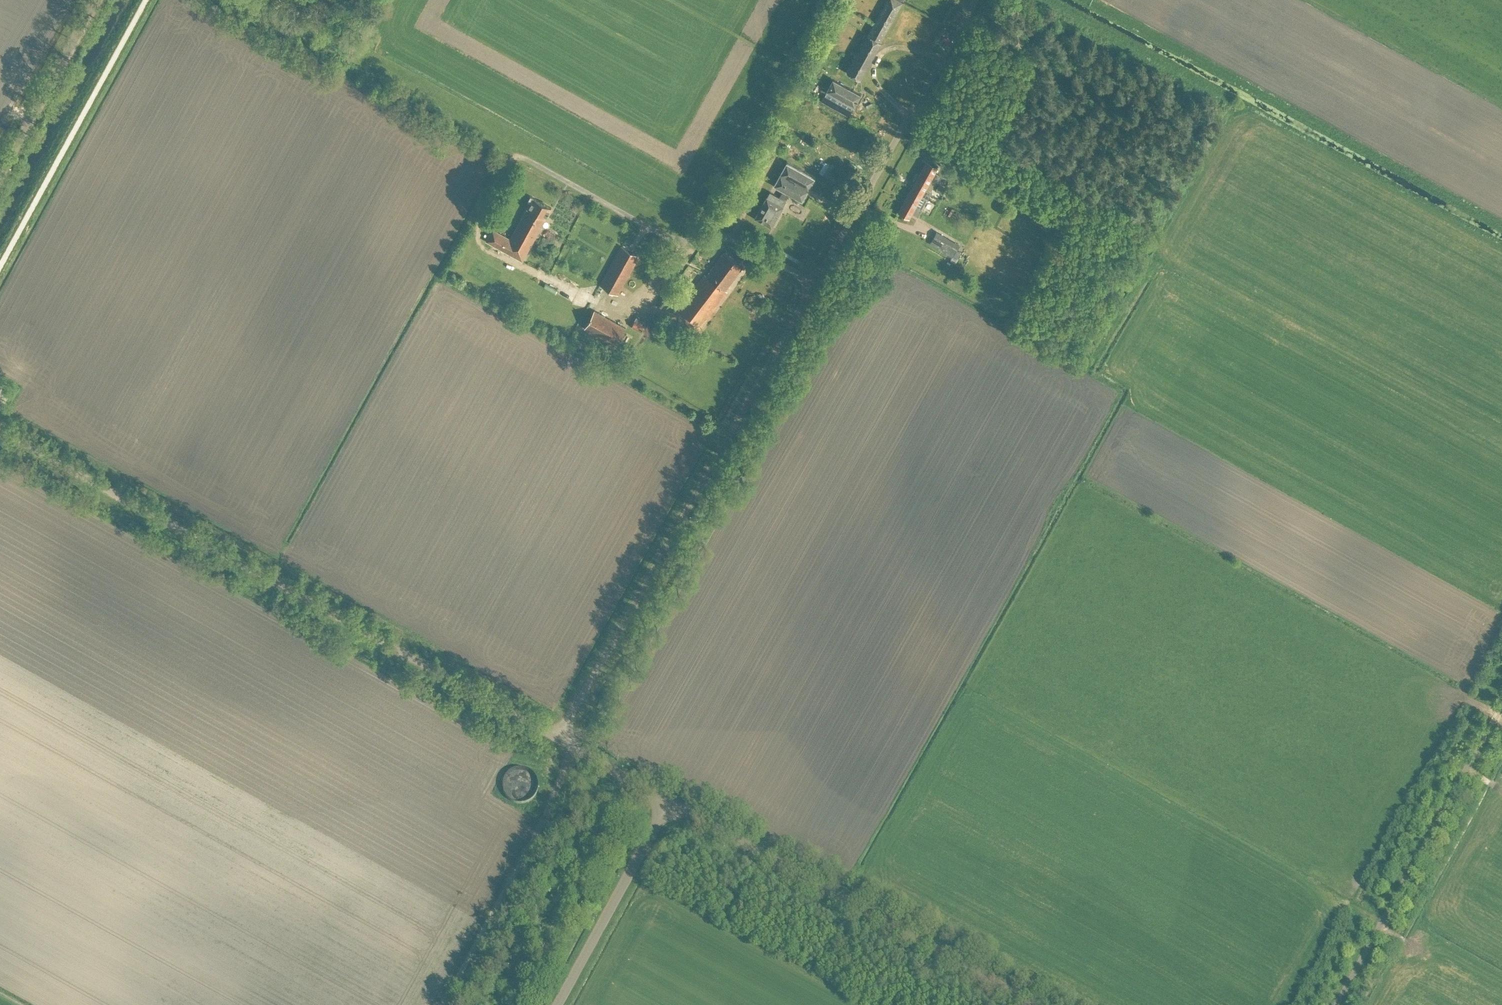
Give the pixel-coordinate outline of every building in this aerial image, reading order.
[(899,0),(886,0),(867,34),(880,41),(902,1),(899,0)] [(880,41),(867,34),(867,33),(846,71),(860,79),(881,41),(880,41)] [(854,105),(861,94),(833,78),(826,90),(825,91),(827,92),(825,94),(821,100),(849,115),(852,109),(851,109),(853,106),(854,107),(855,105),(854,105)] [(827,159),(822,171),(831,174),(836,163),(827,159)] [(783,190),(779,196),(770,191),(755,217),(771,226),(786,200),(785,199),(789,193),(801,200),(814,177),(814,178),(815,176),(786,160),(773,184),(783,190)] [(921,195),(926,198),(931,191),(925,188),(931,178),(936,181),(940,174),(934,171),(937,166),(927,160),(912,187),(922,193),(921,195)] [(935,189),(942,193),(945,188),(938,184),(935,189)] [(921,208),(926,198),(921,195),(922,193),(912,187),(898,211),(909,218),(912,212),(917,215),(921,208)] [(492,229),(486,240),(522,259),(551,207),(532,197),(510,238),(492,229)] [(1047,211),(1038,207),(1035,215),(1044,219),(1047,211)] [(952,256),(959,244),(937,232),(931,244),(952,256)] [(618,294),(640,255),(621,245),(599,284),(618,294)] [(725,289),(743,265),(724,251),(706,275),(704,274),(677,309),(699,327),(727,291),(725,289)] [(593,310),(584,327),(616,344),(625,328),(593,310)] [(640,331),(644,326),(634,320),(631,326),(640,331)]
